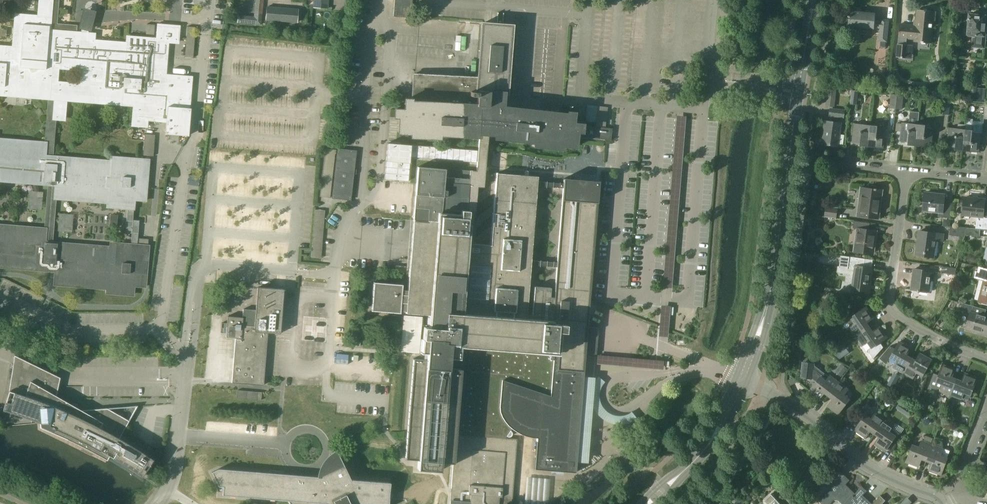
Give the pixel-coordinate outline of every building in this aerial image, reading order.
[(39,17),(16,15),(13,48),(0,47),(0,95),(49,99),(46,144),(0,140),(0,182),(48,186),(44,227),(0,223),(0,266),(55,270),(54,284),(107,288),(106,292),(133,294),(134,286),(145,287),(148,246),(148,239),(138,238),(140,221),(133,221),(135,201),(145,202),(149,162),(111,158),(110,163),(51,158),(54,120),(62,120),(63,106),(62,106),(63,99),(134,105),(132,125),(146,126),(147,119),(166,120),(165,133),(188,135),(190,109),(187,108),(190,78),(164,76),(167,41),(178,42),(179,27),(157,26),(156,40),(126,37),(126,44),(94,42),(94,35),(75,33),(75,27),(55,25),(57,0),(40,0),(39,17)] [(254,10),(262,11),(263,0),(255,0),(254,10)] [(327,9),(327,0),(314,0),(313,7),(327,9)] [(411,19),(413,0),(395,0),(393,17),(411,19)] [(299,22),(299,7),(267,6),(266,22),(299,22)] [(934,23),(935,12),(917,10),(915,27),(899,25),(898,38),(896,57),(911,59),(913,45),(906,44),(907,39),(914,39),(914,42),(930,44),(932,22),(934,23)] [(477,162),(477,170),(470,170),(470,171),(445,169),(418,167),(413,219),(408,290),(404,289),(402,289),(402,287),(402,285),(388,283),(373,282),(371,311),(400,314),(400,311),(405,311),(404,324),(404,333),(402,333),(401,342),(400,351),(409,351),(418,352),(418,351),(419,351),(419,352),(426,352),(426,359),(413,358),(405,458),(418,459),(417,468),(441,470),(441,461),(453,462),(450,502),(450,503),(512,503),(518,438),(505,437),(506,435),(508,436),(510,437),(512,436),(513,434),(513,432),(512,431),(510,430),(511,428),(517,432),(524,435),(530,437),(537,438),(535,469),(568,471),(576,472),(581,417),(583,416),(585,415),(586,412),(586,409),(584,407),(581,406),(584,370),(586,352),(596,353),(597,338),(598,326),(588,325),(593,260),(600,180),(565,177),(564,182),(539,180),(539,175),(524,174),(511,173),(497,173),(494,209),(491,245),(473,244),(475,216),(478,187),(484,188),(485,180),(485,172),(486,172),(488,150),(489,134),(496,134),(496,137),(535,142),(535,145),(563,148),(563,145),(576,146),(577,136),(594,138),(611,140),(612,130),(602,129),(603,127),(592,126),(592,125),(583,124),(584,124),(574,123),(575,112),(569,111),(569,113),(523,108),(506,106),(512,39),(513,25),(504,25),(503,25),(504,13),(503,15),(499,15),(499,12),(498,12),(498,18),(497,24),(484,23),(483,23),(481,50),(479,78),(416,73),(414,99),(406,99),(405,109),(396,108),(395,116),(400,117),(399,131),(413,132),(413,136),(440,138),(440,134),(480,136),(478,151),(388,144),(387,144),(385,179),(409,181),(410,169),(410,157),(442,160),(474,162),(474,161),(478,161),(477,162)] [(880,47),(886,48),(886,43),(888,23),(874,22),(874,15),(850,13),(849,27),(880,30),(879,42),(880,42),(880,47)] [(985,49),(986,33),(984,33),(986,16),(969,15),(968,30),(965,30),(964,35),(972,36),(971,47),(985,49)] [(147,35),(156,35),(157,24),(147,23),(147,35)] [(194,56),(196,26),(188,26),(186,56),(194,56)] [(984,103),(986,89),(981,88),(973,88),(972,102),(984,103)] [(837,90),(829,89),(826,105),(835,106),(837,90)] [(856,105),(858,91),(851,90),(849,104),(856,105)] [(939,91),(938,98),(950,99),(951,93),(939,91)] [(902,110),(903,96),(896,95),(895,109),(902,110)] [(936,114),(942,114),(944,100),(937,100),(936,114)] [(949,115),(950,101),(944,100),(942,114),(949,115)] [(829,116),(844,118),(845,110),(830,108),(829,116)] [(919,113),(909,112),(908,124),(902,123),(900,141),(915,143),(917,125),(919,113)] [(823,144),(838,146),(841,123),(825,121),(823,131),(825,131),(823,144)] [(852,142),(868,144),(869,126),(854,124),(852,142)] [(925,128),(925,126),(917,125),(915,143),(924,144),(923,147),(931,148),(933,129),(925,128)] [(875,148),(883,149),(885,130),(876,129),(876,127),(869,126),(868,144),(875,145),(875,148)] [(947,146),(963,148),(965,129),(949,128),(947,146)] [(972,133),(973,130),(965,129),(963,148),(970,149),(969,151),(978,152),(980,134),(972,133)] [(154,155),(155,134),(145,133),(144,155),(154,155)] [(356,151),(337,149),(332,198),(351,200),(356,151)] [(878,204),(881,204),(883,191),(860,188),(856,216),(876,219),(878,204)] [(924,194),(922,210),(938,212),(937,217),(949,218),(951,205),(943,204),(944,196),(924,194)] [(962,215),(982,217),(984,201),(964,198),(962,215)] [(836,219),(838,208),(825,206),(824,217),(836,219)] [(315,208),(314,252),(324,252),(325,209),(315,208)] [(964,237),(965,236),(967,228),(950,227),(949,235),(961,237),(961,239),(959,238),(959,244),(961,245),(964,237)] [(979,229),(975,229),(976,229),(967,228),(965,236),(979,236),(979,229)] [(872,245),(875,245),(876,232),(858,230),(855,252),(871,254),(872,245)] [(935,240),(941,241),(942,234),(919,231),(916,255),(933,257),(935,240)] [(868,292),(871,268),(863,267),(864,259),(841,256),(839,268),(847,269),(854,270),(851,290),(868,292)] [(941,273),(954,275),(956,268),(942,267),(941,273)] [(983,268),(981,277),(984,278),(978,302),(986,304),(986,269),(983,268)] [(929,280),(933,280),(934,272),(914,269),(911,290),(928,292),(929,280)] [(258,287),(255,318),(227,316),(226,337),(236,338),(232,382),(263,385),(267,332),(280,333),(284,289),(258,287)] [(962,311),(970,313),(965,329),(986,335),(986,318),(984,317),(986,310),(964,304),(962,311)] [(855,324),(849,328),(855,337),(869,328),(866,324),(873,319),(865,308),(851,318),(855,324)] [(879,327),(872,332),(869,328),(855,337),(861,346),(867,342),(871,348),(886,338),(879,327)] [(896,362),(893,368),(902,373),(910,359),(905,356),(910,348),(899,342),(890,358),(896,362)] [(919,354),(915,361),(910,359),(902,373),(912,378),(915,373),(922,376),(930,360),(919,354)] [(132,470),(142,476),(153,459),(147,456),(143,453),(133,447),(126,442),(119,438),(137,406),(76,410),(76,404),(78,404),(78,403),(76,403),(75,403),(74,403),(72,404),(71,404),(56,396),(60,377),(14,355),(9,390),(3,409),(12,412),(21,415),(36,414),(37,420),(40,420),(40,424),(40,428),(46,430),(54,433),(62,437),(69,440),(75,443),(82,447),(90,450),(97,454),(107,460),(109,456),(117,461),(125,465),(132,470)] [(802,377),(814,378),(814,362),(803,361),(802,377)] [(954,370),(942,365),(938,375),(933,374),(927,389),(930,390),(931,389),(933,390),(935,389),(936,385),(935,384),(936,382),(942,385),(940,391),(950,395),(956,380),(951,378),(954,370)] [(964,374),(961,382),(956,380),(950,395),(960,399),(963,392),(970,395),(976,379),(964,374)] [(820,399),(825,393),(829,396),(838,383),(830,376),(825,382),(819,378),(809,392),(820,399)] [(843,395),(847,389),(838,383),(829,396),(833,399),(828,406),(838,414),(849,399),(843,395)] [(257,399),(257,390),(238,390),(238,399),(257,399)] [(865,437),(870,430),(875,433),(884,420),(875,414),(871,419),(870,419),(873,415),(873,412),(872,410),(869,407),(865,407),(863,408),(860,412),(865,415),(855,430),(865,437)] [(889,432),(893,426),(884,420),(875,433),(879,437),(875,444),(885,451),(895,436),(889,432)] [(919,467),(922,459),(927,461),(933,445),(930,444),(932,439),(925,436),(923,441),(922,441),(920,448),(913,445),(907,462),(919,467)] [(929,470),(941,475),(949,451),(943,449),(940,448),(942,442),(937,440),(935,446),(933,445),(927,461),(931,462),(929,470)] [(390,483),(350,480),(336,450),(335,451),(342,465),(317,477),(218,469),(211,472),(218,486),(223,487),(222,495),(288,501),(289,503),(327,503),(333,501),(334,503),(388,503),(390,483)] [(838,500),(842,503),(845,503),(855,494),(845,485),(850,480),(845,475),(839,482),(834,477),(826,486),(830,490),(820,501),(822,503),(830,503),(833,500),(838,500)] [(863,496),(867,491),(862,486),(855,494),(845,503),(872,503),(863,496)] [(771,494),(764,501),(767,503),(780,503),(771,494)] [(885,500),(880,496),(872,503),(882,503),(885,500)]
